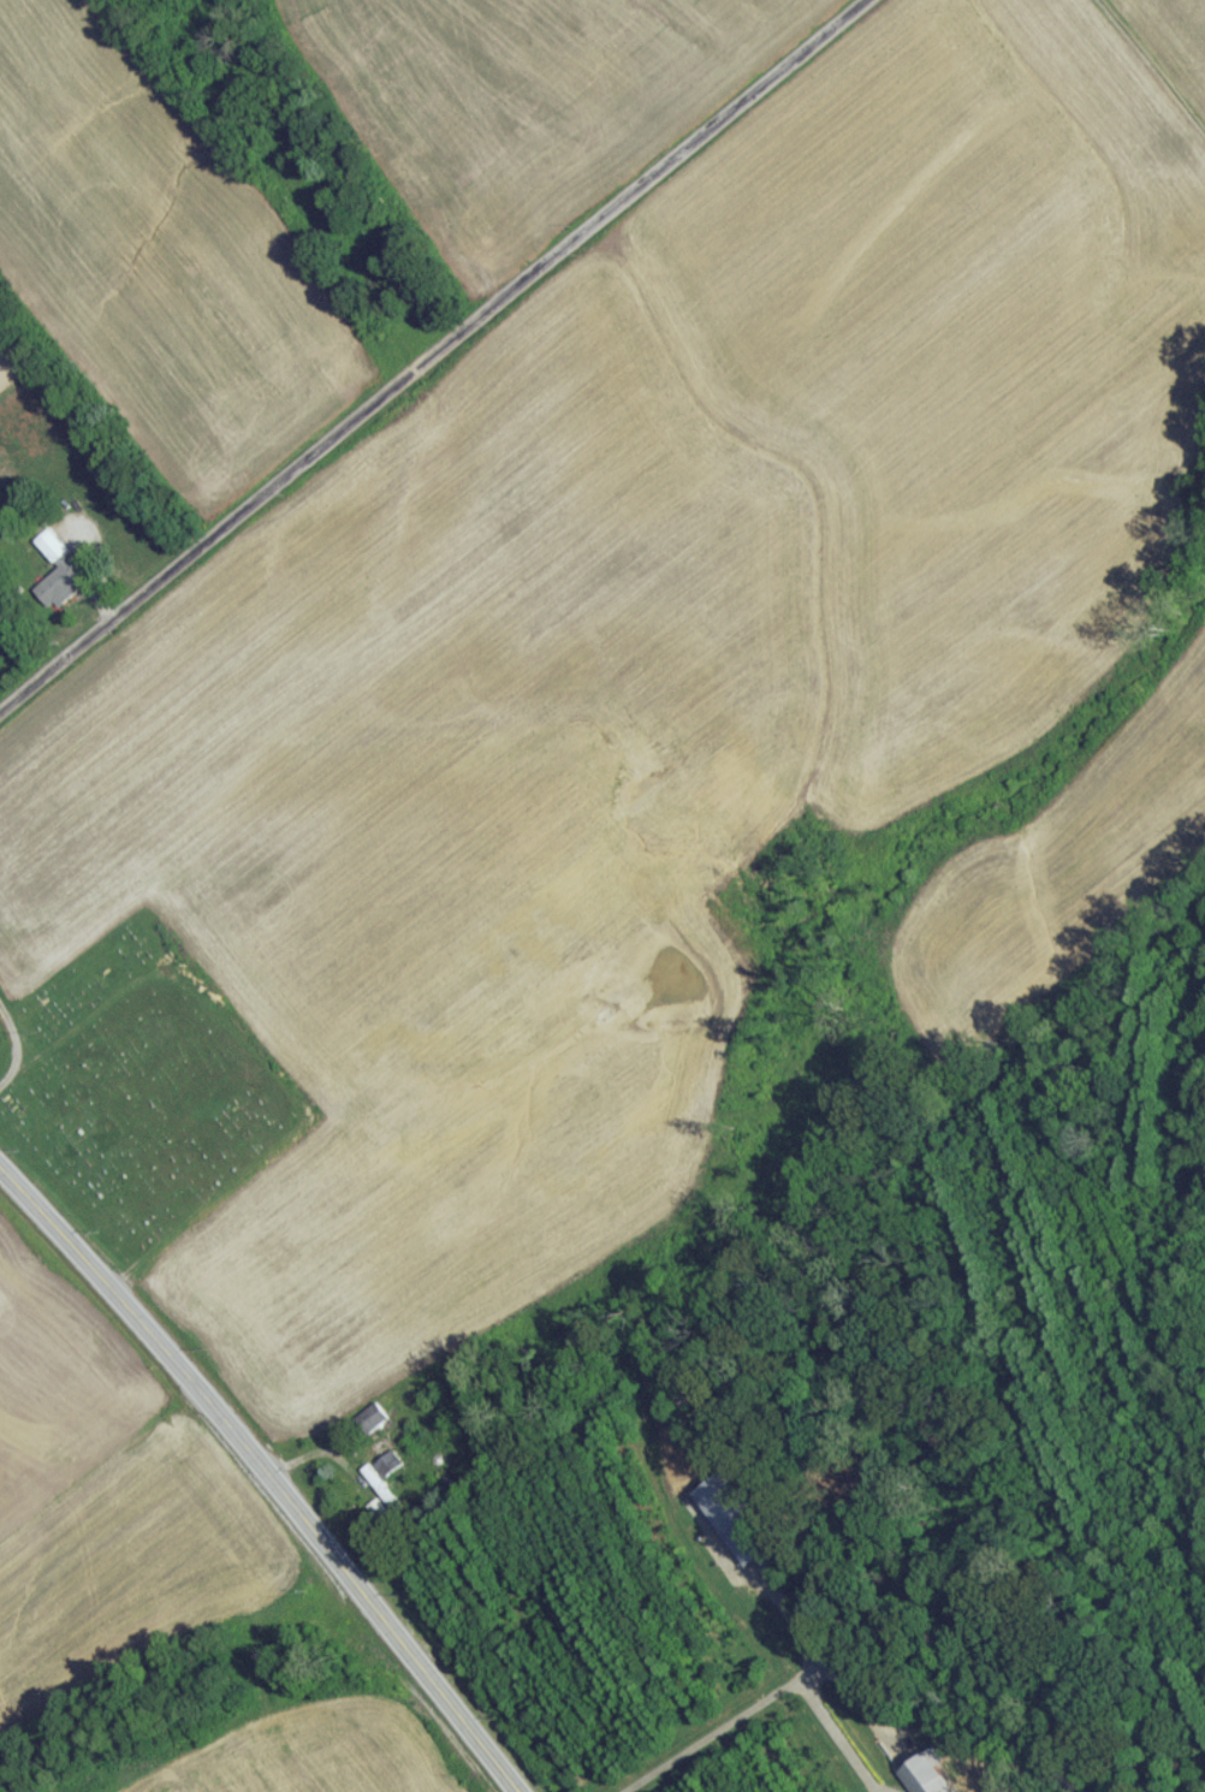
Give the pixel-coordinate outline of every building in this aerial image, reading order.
[(35,549),(58,576),(34,597),(50,616),(56,610),(61,615),(79,599),(74,593),(88,581),(50,536),(35,549)] [(389,1424),(375,1409),(356,1428),(370,1442),(389,1424)] [(401,1512),(383,1485),(404,1472),(394,1456),(363,1477),(391,1519),(401,1512)] [(704,1508),(748,1573),(765,1561),(722,1496),(704,1508)]
